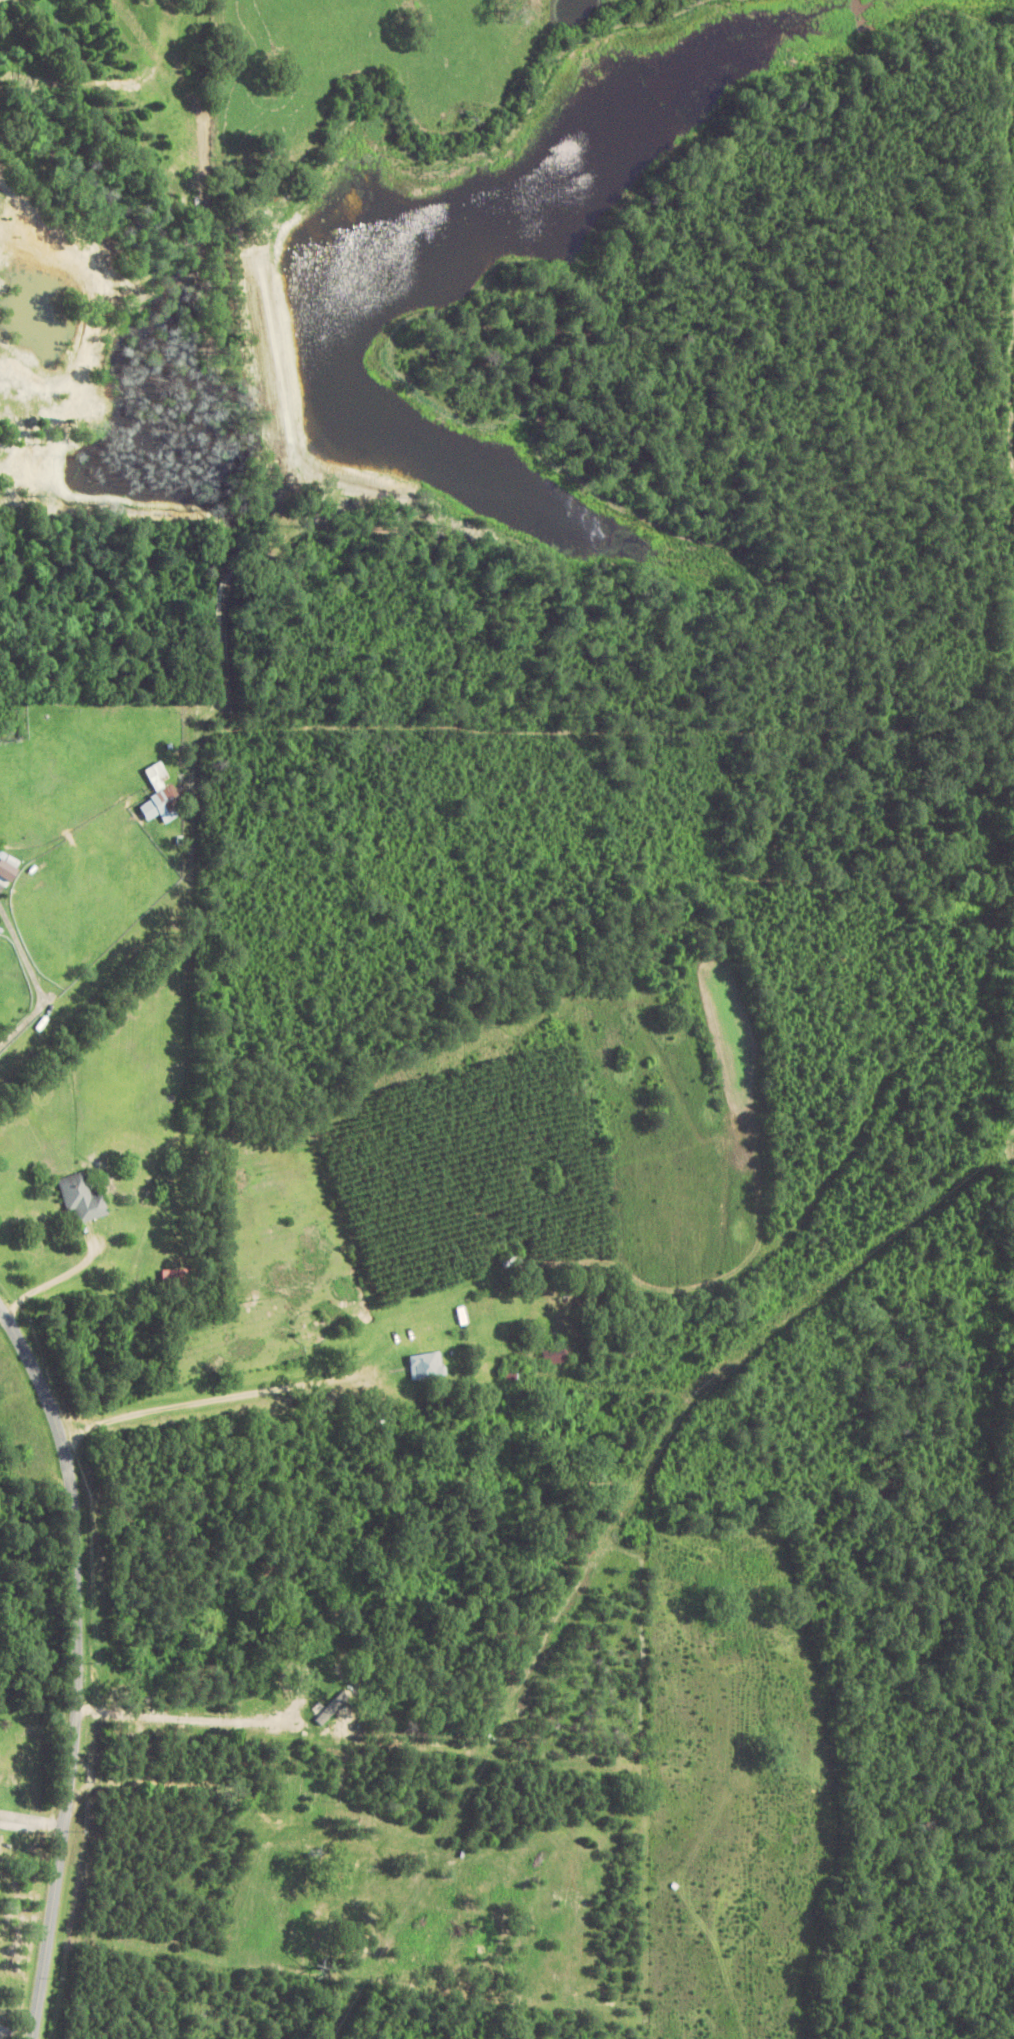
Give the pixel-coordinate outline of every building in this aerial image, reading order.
[(147,822),(161,815),(166,824),(177,817),(173,809),(183,803),(172,782),(171,782),(161,762),(145,770),(158,796),(139,806),(147,822)] [(59,1180),(68,1212),(76,1210),(80,1224),(110,1216),(104,1194),(92,1197),(85,1173),(59,1180)] [(523,1263),(519,1254),(503,1262),(507,1271),(523,1263)] [(188,1290),(188,1271),(163,1271),(163,1290),(188,1290)] [(541,1349),(545,1367),(567,1362),(563,1344),(541,1349)] [(413,1381),(445,1377),(442,1352),(409,1357),(413,1381)]
